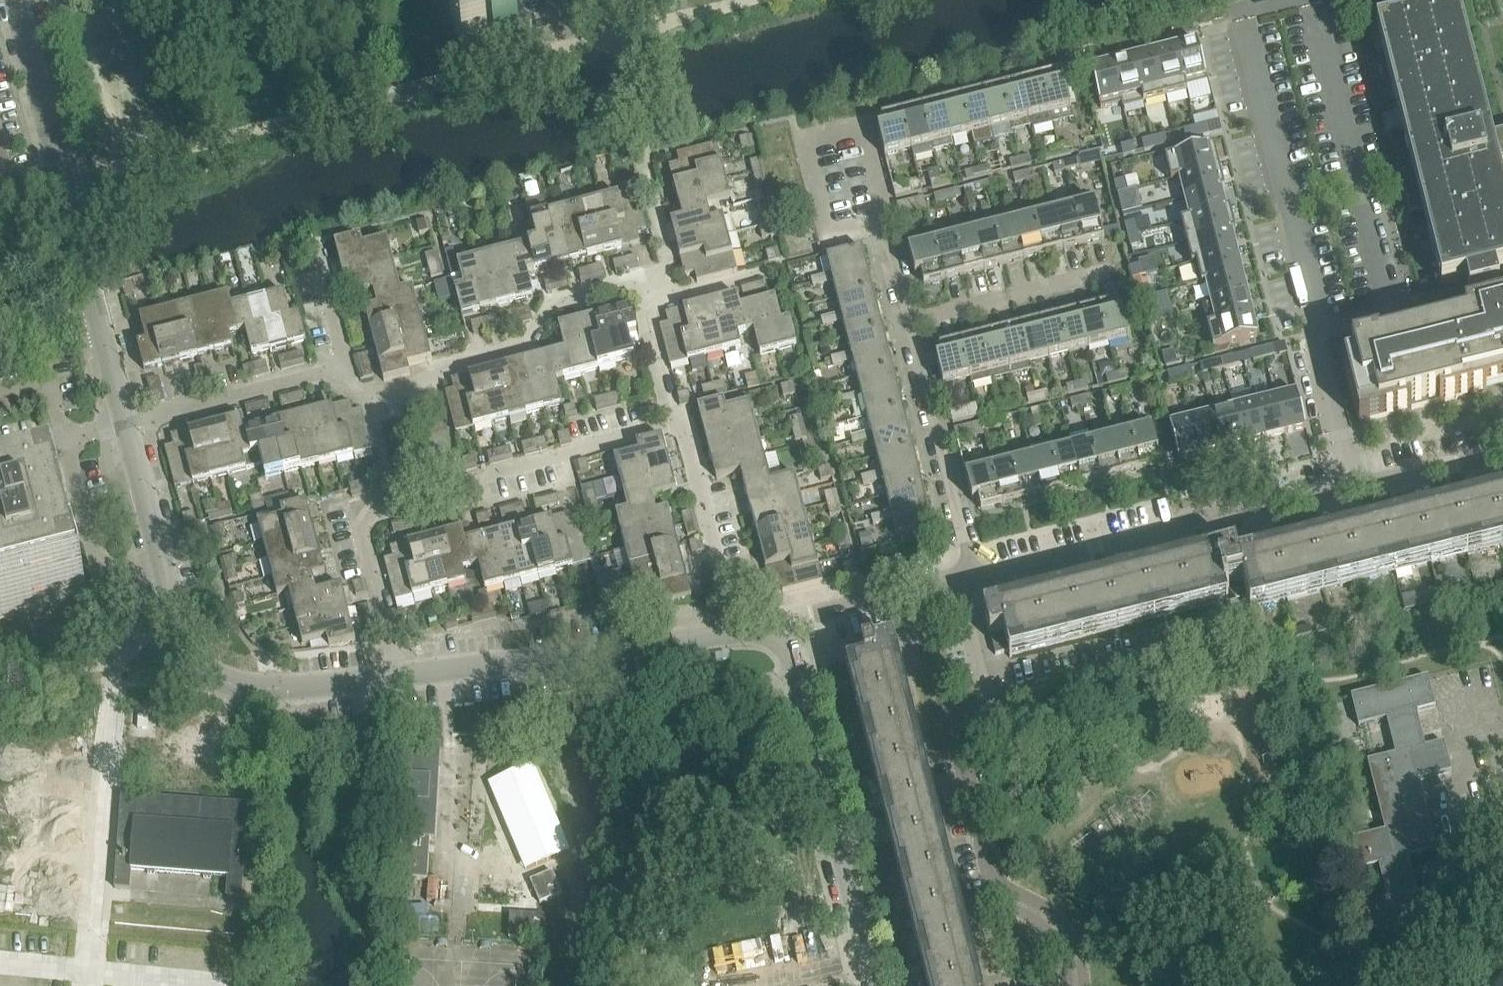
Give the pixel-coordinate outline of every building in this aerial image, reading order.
[(466,67),(496,59),(498,66),(522,60),(520,52),(506,0),(448,0),(466,67)] [(1447,283),(1443,284),(1441,284),(1441,286),(1466,280),(1469,295),(1474,294),(1491,289),(1499,287),(1496,273),(1502,271),(1502,197),(1497,171),(1502,170),(1502,134),(1488,138),(1456,10),(1459,9),(1458,7),(1424,15),(1422,8),(1422,7),(1422,5),(1398,11),(1398,13),(1399,13),(1401,21),(1386,25),(1376,27),(1377,29),(1379,29),(1379,28),(1383,27),(1386,38),(1383,39),(1390,68),(1393,67),(1399,89),(1395,90),(1403,119),(1406,118),(1412,140),(1408,141),(1416,171),(1413,172),(1403,174),(1412,211),(1422,209),(1425,208),(1428,222),(1432,221),(1437,244),(1434,244),(1442,273),(1445,272),(1447,283)] [(1206,78),(1197,43),(1175,49),(1184,84),(1206,78)] [(1175,49),(1154,54),(1163,89),(1165,98),(1186,93),(1184,84),(1175,49)] [(1154,54),(1133,59),(1142,94),(1163,89),(1154,54)] [(1133,59),(1112,65),(1121,99),(1123,109),(1144,104),(1142,94),(1133,59)] [(1112,65),(1090,70),(1099,105),(1121,99),(1112,65)] [(1041,78),(1053,125),(1074,120),(1062,73),(1041,78)] [(1041,78),(1021,83),(1032,127),(1033,130),(1053,125),(1041,78)] [(1021,83),(1001,88),(1011,125),(1012,132),(1032,127),(1021,83)] [(1001,88),(981,93),(991,130),(1011,125),(1001,88)] [(981,93),(962,98),(971,135),(991,130),(981,93)] [(962,98),(942,103),(951,140),(971,135),(962,98)] [(942,103),(922,108),(933,152),(953,147),(951,140),(942,103)] [(922,108),(902,113),(912,150),(914,160),(934,155),(933,152),(922,108)] [(884,130),(878,131),(885,157),(912,150),(902,113),(882,118),(884,130)] [(1207,126),(1195,128),(1198,138),(1210,135),(1207,126)] [(1195,128),(1184,131),(1186,141),(1198,138),(1195,128)] [(1165,136),(1154,139),(1156,149),(1168,146),(1165,136)] [(751,137),(739,140),(742,151),(754,148),(751,137)] [(1154,139),(1142,142),(1144,152),(1156,149),(1154,139)] [(1133,144),(1121,147),(1123,157),(1135,154),(1133,144)] [(717,146),(677,156),(679,165),(669,167),(674,186),(699,179),(697,171),(722,164),(717,146)] [(1059,149),(1061,158),(1071,155),(1069,147),(1059,149)] [(1165,159),(1170,181),(1180,179),(1219,169),(1214,147),(1165,159)] [(1059,149),(1044,153),(1046,162),(1061,158),(1059,149)] [(1099,155),(1091,157),(1093,165),(1101,163),(1099,155)] [(1019,159),(1022,168),(1031,165),(1029,157),(1019,159)] [(1019,159),(1009,162),(1012,170),(1022,168),(1019,159)] [(765,172),(762,160),(750,163),(753,175),(765,172)] [(1063,164),(1065,172),(1080,168),(1078,160),(1063,164)] [(697,171),(699,179),(674,186),(678,203),(704,197),(701,188),(727,181),(722,164),(697,171)] [(1063,164),(1053,166),(1055,174),(1065,172),(1063,164)] [(980,169),(982,178),(992,175),(990,167),(980,169)] [(980,169),(965,173),(967,182),(982,178),(980,169)] [(1180,179),(1185,200),(1220,191),(1224,189),(1219,169),(1180,179)] [(1023,174),(1025,182),(1035,179),(1033,171),(1023,174)] [(765,172),(753,175),(756,186),(768,183),(765,172)] [(1023,174),(1013,176),(1015,184),(1025,182),(1023,174)] [(950,177),(940,179),(942,188),(952,185),(950,177)] [(940,179),(930,182),(932,190),(942,188),(940,179)] [(1038,179),(1025,183),(1028,193),(1041,190),(1038,179)] [(1124,180),(1115,183),(1117,194),(1127,192),(1124,180)] [(701,188),(704,197),(678,203),(683,220),(683,221),(709,214),(707,206),(731,200),(727,181),(701,188)] [(919,181),(893,187),(896,200),(922,193),(919,181)] [(983,184),(986,192),(995,189),(993,181),(983,184)] [(983,184),(974,186),(976,194),(986,192),(983,184)] [(944,194),(946,202),(961,198),(959,190),(944,194)] [(640,244),(638,234),(646,232),(636,191),(618,196),(624,221),(616,224),(622,249),(640,244)] [(1185,200),(1190,220),(1225,212),(1220,191),(1185,200)] [(944,194),(934,196),(936,204),(946,202),(944,194)] [(607,226),(598,228),(605,253),(622,249),(616,224),(624,221),(618,196),(600,201),(607,226)] [(1074,209),(1083,246),(1104,240),(1095,203),(1093,196),(1072,201),(1074,209)] [(927,211),(924,199),(897,205),(900,218),(927,211)] [(600,201),(583,205),(589,231),(581,233),(587,258),(605,253),(598,228),(607,226),(600,201)] [(587,258),(581,233),(589,231),(583,205),(565,210),(572,235),(563,237),(570,262),(587,258)] [(1074,209),(1054,214),(1064,251),(1083,246),(1074,209)] [(565,210),(548,214),(554,240),(546,242),(552,267),(570,262),(563,237),(572,235),(565,210)] [(1181,223),(1186,244),(1230,233),(1235,231),(1230,210),(1225,212),(1190,220),(1181,223)] [(546,242),(554,240),(548,214),(530,219),(536,243),(528,245),(535,272),(552,267),(546,242)] [(683,220),(671,223),(675,241),(701,234),(703,243),(728,237),(723,218),(711,221),(709,214),(683,221),(683,220)] [(768,214),(756,217),(759,229),(771,226),(768,214)] [(1054,214),(1034,219),(1044,256),(1064,251),(1054,214)] [(1034,219),(1015,224),(1024,261),(1044,256),(1034,219)] [(428,221),(417,224),(420,235),(431,232),(428,221)] [(1004,266),(995,229),(993,222),(973,227),(975,234),(984,271),(1004,266)] [(1135,222),(1125,225),(1128,236),(1138,234),(1135,222)] [(1015,224),(995,229),(1004,266),(1024,261),(1015,224)] [(771,226),(759,229),(762,240),(774,237),(771,226)] [(1186,244),(1192,265),(1196,264),(1236,254),(1230,233),(1186,244)] [(701,234),(675,241),(680,258),(705,252),(707,261),(733,254),(728,237),(703,243),(701,234)] [(975,234),(955,239),(965,276),(984,271),(975,234)] [(1138,234),(1128,236),(1131,248),(1141,245),(1138,234)] [(361,238),(335,245),(340,263),(365,257),(367,265),(392,259),(388,240),(363,247),(361,238)] [(955,239),(936,244),(945,281),(965,276),(955,239)] [(945,281),(936,244),(909,250),(915,276),(921,275),(924,286),(945,281)] [(528,245),(511,250),(517,275),(509,277),(515,303),(533,298),(527,274),(535,272),(528,245)] [(777,249),(766,253),(768,264),(780,261),(777,249)] [(863,249),(827,258),(831,275),(832,279),(868,270),(863,249)] [(511,250),(493,254),(500,280),(491,282),(498,307),(515,303),(509,277),(517,275),(511,250)] [(705,252),(680,258),(685,277),(695,274),(697,283),(737,272),(733,254),(707,261),(705,252)] [(437,254),(425,257),(428,268),(440,265),(437,254)] [(482,284),(474,286),(480,312),(498,307),(491,282),(500,280),(493,254),(476,259),(482,284)] [(1196,264),(1201,284),(1206,283),(1241,274),(1236,254),(1196,264)] [(397,276),(392,259),(367,265),(365,257),(340,263),(344,281),(369,274),(372,283),(397,276)] [(625,260),(628,272),(639,269),(636,257),(625,260)] [(464,288),(455,290),(462,316),(480,312),(474,286),(482,284),(476,259),(457,264),(464,288)] [(625,260),(613,263),(616,275),(628,272),(625,260)] [(440,265),(428,268),(431,280),(443,277),(440,265)] [(590,269),(593,281),(605,278),(601,266),(590,269)] [(1139,266),(1130,268),(1132,280),(1142,277),(1139,266)] [(590,269),(578,272),(581,284),(593,281),(590,269)] [(831,275),(821,277),(822,282),(823,286),(833,283),(837,299),(873,290),(868,270),(832,279),(831,275)] [(401,293),(397,276),(372,283),(369,274),(344,281),(349,299),(373,293),(375,300),(402,294),(401,293)] [(1206,283),(1211,304),(1247,295),(1241,274),(1206,283)] [(555,278),(558,290),(570,287),(567,275),(555,278)] [(823,286),(822,282),(821,277),(811,280),(813,288),(823,286)] [(555,278),(544,281),(547,293),(558,290),(555,278)] [(752,283),(755,295),(766,292),(763,280),(752,283)] [(752,283),(740,286),(743,298),(755,295),(752,283)] [(1375,338),(1376,343),(1351,349),(1354,360),(1344,363),(1359,424),(1502,388),(1502,306),(1495,308),(1491,289),(1474,294),(1479,312),(1375,338)] [(402,294),(375,300),(377,308),(365,311),(370,330),(395,323),(393,314),(418,308),(413,290),(401,293),(402,294)] [(873,290),(837,299),(841,314),(842,319),(878,310),(873,290)] [(1167,293),(1149,298),(1154,319),(1173,314),(1167,293)] [(306,342),(299,316),(291,318),(284,294),(266,299),(273,324),(281,322),(288,347),(306,342)] [(1202,307),(1207,327),(1252,316),(1247,295),(1211,304),(1202,307)] [(229,296),(211,300),(217,325),(208,328),(215,353),(234,348),(230,336),(238,334),(231,307),(232,307),(229,296)] [(742,349),(739,336),(746,334),(740,308),(741,308),(737,296),(719,301),(725,326),(717,328),(723,354),(742,349)] [(266,299),(248,303),(255,328),(264,326),(270,351),(288,347),(281,322),(273,324),(266,299)] [(772,327),(779,352),(797,347),(790,321),(782,323),(775,299),(757,304),(763,329),(772,327)] [(211,300),(193,305),(200,330),(191,332),(198,358),(215,353),(208,328),(217,325),(211,300)] [(719,301),(702,305),(708,331),(700,333),(706,358),(723,354),(717,328),(725,326),(719,301)] [(1099,307),(1108,344),(1129,339),(1120,302),(1099,307)] [(232,307),(231,307),(238,334),(246,332),(252,356),(270,351),(264,326),(255,328),(248,303),(232,307)] [(741,308),(740,308),(746,334),(754,332),(760,357),(779,352),(772,327),(763,329),(757,304),(741,308)] [(182,335),(174,337),(180,362),(198,358),(191,332),(200,330),(193,305),(176,309),(182,335)] [(691,335),(682,337),(689,363),(706,358),(700,333),(708,331),(702,305),(684,310),(691,335)] [(1099,307),(1079,312),(1089,349),(1108,344),(1099,307)] [(395,323),(370,330),(375,347),(400,341),(398,332),(423,325),(418,308),(393,314),(395,323)] [(158,314),(165,339),(156,341),(163,367),(180,362),(174,337),(182,335),(176,309),(158,314)] [(529,309),(517,312),(520,324),(532,321),(529,309)] [(610,341),(616,366),(635,361),(628,337),(637,335),(630,309),(612,313),(618,339),(610,341)] [(668,325),(660,327),(670,367),(689,363),(682,337),(691,335),(684,310),(666,315),(668,325)] [(841,314),(831,317),(833,325),(843,323),(847,338),(883,329),(878,310),(842,319),(841,314)] [(517,312),(506,315),(509,327),(520,324),(517,312)] [(1079,312),(1059,317),(1069,354),(1089,349),(1079,312)] [(616,366),(610,341),(618,339),(612,313),(594,318),(601,343),(592,345),(599,371),(616,366)] [(146,343),(138,345),(144,371),(163,367),(156,341),(165,339),(158,314),(140,319),(146,343)] [(1207,327),(1213,349),(1257,338),(1252,316),(1207,327)] [(833,325),(831,317),(821,319),(823,328),(833,325)] [(1059,317),(1040,322),(1049,359),(1069,354),(1059,317)] [(494,318),(483,321),(486,333),(497,330),(494,318)] [(583,348),(575,350),(581,375),(599,371),(592,345),(601,343),(594,318),(577,323),(583,348)] [(358,320),(346,324),(349,335),(361,332),(358,320)] [(483,321),(471,324),(474,336),(486,333),(483,321)] [(1040,322),(1020,327),(1029,364),(1049,359),(1040,322)] [(556,354),(563,380),(581,375),(575,350),(583,348),(577,323),(558,327),(565,351),(556,354)] [(400,341),(375,347),(379,364),(404,358),(402,349),(427,343),(423,325),(398,332),(400,341)] [(1020,327),(1000,332),(1011,376),(1031,371),(1029,364),(1020,327)] [(883,329),(847,338),(851,354),(852,358),(888,349),(883,329)] [(361,332),(349,335),(352,347),(364,344),(361,332)] [(1000,332),(980,337),(991,381),(1011,376),(1000,332)] [(980,337),(960,342),(970,379),(972,386),(991,381),(980,337)] [(942,359),(937,360),(943,386),(970,379),(960,342),(940,347),(942,359)] [(408,367),(432,361),(427,343),(402,349),(404,358),(379,364),(384,383),(410,376),(408,367)] [(1277,356),(1274,347),(1263,350),(1265,359),(1277,356)] [(851,354),(841,356),(843,365),(853,362),(857,378),(893,369),(888,349),(852,358),(851,354)] [(1265,359),(1263,350),(1251,353),(1253,362),(1265,359)] [(1174,351),(1163,354),(1166,368),(1178,365),(1174,351)] [(290,356),(293,368),(305,365),(302,353),(290,356)] [(539,358),(545,384),(537,386),(544,411),(562,406),(556,382),(563,380),(556,354),(539,358)] [(367,355),(355,358),(358,370),(370,367),(367,355)] [(290,356),(279,359),(282,371),(293,368),(290,356)] [(841,356),(831,359),(833,367),(843,365),(841,356)] [(1235,367),(1232,357),(1221,360),(1223,370),(1235,367)] [(537,386),(545,384),(539,358),(521,363),(528,388),(520,390),(527,415),(544,411),(537,386)] [(1223,370),(1221,360),(1209,363),(1212,373),(1223,370)] [(266,362),(254,365),(258,377),(269,374),(266,362)] [(510,393),(503,395),(509,420),(527,415),(520,390),(528,388),(521,363),(504,367),(510,393)] [(254,365),(243,368),(246,380),(258,377),(254,365)] [(206,366),(194,369),(197,381),(209,378),(206,366)] [(370,367),(358,370),(361,381),(373,378),(370,367)] [(503,395),(510,393),(504,367),(486,372),(493,397),(485,399),(492,424),(509,420),(503,395)] [(1193,378),(1191,368),(1179,371),(1181,380),(1193,378)] [(893,369),(857,378),(861,394),(862,398),(898,389),(893,369)] [(1181,380),(1179,371),(1167,374),(1170,383),(1181,380)] [(469,377),(475,402),(468,404),(474,429),(492,424),(485,399),(493,397),(486,372),(469,377)] [(1126,372),(1116,374),(1118,383),(1128,380),(1126,372)] [(1116,374),(1106,377),(1108,385),(1118,383),(1116,374)] [(756,375),(745,378),(748,389),(760,386),(756,375)] [(452,381),(454,391),(445,394),(456,434),(474,429),(468,404),(475,402),(469,377),(452,381)] [(159,378),(147,382),(150,393),(162,390),(159,378)] [(209,378),(197,381),(201,392),(212,389),(209,378)] [(1086,382),(1076,384),(1078,393),(1088,390),(1086,382)] [(713,386),(716,398),(727,395),(724,383),(713,386)] [(793,384),(781,387),(784,398),(796,395),(793,384)] [(1076,384),(1067,387),(1069,395),(1078,393),(1076,384)] [(650,386),(639,389),(642,401),(653,398),(650,386)] [(713,386),(702,389),(705,401),(716,398),(713,386)] [(1129,386),(1120,389),(1122,397),(1132,394),(1129,386)] [(861,394),(851,396),(852,401),(853,405),(863,402),(867,418),(903,409),(898,389),(862,398),(861,394)] [(1120,389),(1110,391),(1112,400),(1122,397),(1120,389)] [(162,390),(150,393),(153,405),(165,401),(162,390)] [(303,391),(291,394),(294,406),(306,403),(303,391)] [(692,404),(689,392),(677,395),(680,407),(692,404)] [(1037,394),(1039,403),(1049,400),(1047,392),(1037,394)] [(291,394),(279,397),(283,409),(294,406),(291,394)] [(606,397),(609,409),(620,406),(617,394),(606,397)] [(1037,394),(1027,397),(1029,405),(1039,403),(1037,394)] [(1297,394),(1275,400),(1284,434),(1306,429),(1297,394)] [(853,405),(852,401),(851,396),(841,399),(843,407),(853,405)] [(1080,399),(1082,407),(1092,404),(1090,396),(1080,399)] [(606,397),(594,400),(597,412),(609,409),(606,397)] [(1080,399),(1070,401),(1072,409),(1082,407),(1080,399)] [(256,403),(259,415),(271,412),(268,400),(256,403)] [(1275,400),(1254,405),(1263,440),(1284,434),(1275,400)] [(724,401),(698,408),(702,426),(728,420),(730,429),(755,422),(751,404),(726,410),(724,401)] [(997,404),(999,413),(1009,410),(1007,402),(997,404)] [(256,403),(245,406),(248,418),(259,415),(256,403)] [(347,431),(354,456),(372,451),(362,411),(353,413),(350,403),(332,408),(339,433),(347,431)] [(997,404),(987,407),(990,415),(999,413),(997,404)] [(1254,405),(1233,410),(1242,445),(1263,440),(1254,405)] [(574,406),(563,409),(566,421),(578,418),(574,406)] [(976,406),(950,412),(953,425),(979,418),(976,406)] [(1040,409),(1043,417),(1053,414),(1050,406),(1040,409)] [(332,408),(315,413),(321,438),(330,435),(336,461),(354,456),(347,431),(339,433),(332,408)] [(903,409),(867,418),(871,434),(872,438),(908,429),(903,409)] [(1040,409),(1031,411),(1033,419),(1043,417),(1040,409)] [(1233,410),(1212,416),(1221,450),(1242,445),(1233,410)] [(315,413),(297,417),(304,442),(312,440),(319,465),(336,461),(330,435),(321,438),(315,413)] [(1011,416),(1001,419),(1003,427),(1013,424),(1011,416)] [(1212,416),(1192,421),(1200,456),(1221,450),(1212,416)] [(297,417),(280,422),(286,447),(295,444),(302,470),(319,465),(312,440),(304,442),(297,417)] [(801,417),(789,420),(792,431),(804,428),(801,417)] [(243,418),(224,423),(231,448),(222,450),(229,476),(247,471),(244,459),(252,457),(245,431),(246,430),(243,418)] [(1001,419),(991,421),(993,429),(1003,427),(1001,419)] [(760,439),(755,422),(730,429),(728,420),(702,426),(707,444),(732,437),(735,446),(760,439)] [(1150,421),(1129,427),(1140,471),(1161,466),(1150,421)] [(1192,421),(1170,426),(1178,461),(1200,456),(1192,421)] [(280,422),(262,426),(269,451),(278,449),(284,474),(302,470),(295,444),(286,447),(280,422)] [(214,453),(205,455),(211,480),(229,476),(222,450),(231,448),(224,423),(207,427),(214,453)] [(981,424),(954,430),(957,443),(984,436),(981,424)] [(246,430),(245,431),(252,457),(259,455),(266,479),(284,474),(278,449),(269,451),(262,426),(246,430)] [(211,480),(205,455),(214,453),(207,427),(189,432),(196,457),(187,459),(194,485),(211,480)] [(1129,427),(1109,432),(1111,439),(1121,476),(1140,471),(1129,427)] [(804,428),(792,431),(795,443),(807,439),(804,428)] [(871,434),(861,436),(864,444),(873,442),(877,457),(913,448),(908,429),(872,438),(871,434)] [(174,447),(165,449),(176,489),(194,485),(187,459),(196,457),(189,432),(171,437),(174,447)] [(569,433),(558,436),(561,448),(572,445),(569,433)] [(861,436),(851,439),(853,447),(864,444),(861,436)] [(732,437),(707,444),(712,461),(737,455),(739,463),(764,457),(760,439),(735,446),(732,437)] [(663,438),(636,444),(639,453),(614,460),(619,478),(644,471),(642,463),(667,456),(663,438)] [(533,442),(537,454),(548,451),(545,439),(533,442)] [(1111,439),(1091,444),(1101,481),(1121,476),(1111,439)] [(533,442),(522,445),(525,457),(537,454),(533,442)] [(1030,449),(1032,459),(1042,496),(1061,491),(1052,454),(1049,444),(1030,449)] [(1091,444),(1072,449),(1081,486),(1101,481),(1091,444)] [(499,451),(502,463),(513,460),(510,448),(499,451)] [(913,448),(877,457),(881,473),(882,477),(918,468),(913,448)] [(1072,449),(1052,454),(1061,491),(1081,486),(1072,449)] [(499,451),(487,454),(490,466),(502,463),(499,451)] [(1010,454),(990,459),(993,469),(1002,506),(1022,501),(1012,464),(1010,454)] [(716,480),(722,478),(741,474),(743,481),(769,474),(764,457),(739,463),(737,455),(712,461),(716,480)] [(642,463),(644,471),(619,478),(624,495),(649,489),(647,480),(672,474),(667,456),(642,463)] [(474,457),(463,460),(466,472),(477,469),(474,457)] [(813,459),(801,462),(804,474),(816,471),(813,459)] [(1032,459),(1012,464),(1022,501),(1042,496),(1032,459)] [(586,461),(574,464),(577,475),(589,472),(586,461)] [(830,467),(818,470),(821,481),(833,478),(830,467)] [(881,473),(871,476),(874,484),(883,481),(887,497),(923,488),(918,468),(882,477),(881,473)] [(1002,506),(993,469),(966,475),(972,501),(978,500),(981,511),(1002,506)] [(84,599),(71,546),(70,546),(64,522),(57,495),(23,503),(16,475),(4,479),(2,474),(0,475),(0,621),(84,599)] [(672,474),(647,480),(649,489),(624,495),(628,512),(628,513),(654,506),(652,498),(677,492),(672,474)] [(769,474),(743,481),(747,499),(772,492),(775,501),(800,494),(795,476),(771,482),(769,474)] [(871,476),(861,478),(863,486),(874,484),(871,476)] [(361,483),(364,495),(375,492),(372,480),(361,483)] [(361,483),(349,486),(352,498),(364,495),(361,483)] [(923,488),(887,497),(891,513),(892,517),(928,508),(923,488)] [(594,491),(582,494),(585,505),(597,502),(594,491)] [(836,491),(824,494),(827,506),(839,503),(836,491)] [(772,492),(747,499),(752,516),(777,510),(779,518),(804,512),(800,494),(775,501),(772,492)] [(545,497),(548,508),(560,505),(557,494),(545,497)] [(262,496),(250,499),(253,511),(265,508),(262,496)] [(545,497),(534,499),(537,511),(548,508),(545,497)] [(1240,566),(1236,548),(1214,554),(1192,560),(999,608),(984,612),(991,638),(996,656),(1008,653),(1010,659),(1012,659),(1011,656),(1226,602),(1227,605),(1228,604),(1227,600),(1246,595),(1250,611),(1252,611),(1250,603),(1264,599),(1265,604),(1308,593),(1307,588),(1336,581),(1337,586),(1380,575),(1379,570),(1394,566),(1408,563),(1409,568),(1452,557),(1451,552),(1466,548),(1480,545),(1481,550),(1502,544),(1502,500),(1240,566)] [(597,502),(585,505),(588,517),(600,514),(597,502)] [(283,519),(259,525),(263,543),(289,537),(286,528),(312,521),(307,503),(281,510),(283,519)] [(522,503),(510,506),(514,518),(525,515),(522,503)] [(839,503),(827,506),(830,517),(842,514),(839,503)] [(218,507),(222,519),(233,516),(230,504),(218,507)] [(510,506),(499,509),(502,520),(514,518),(510,506)] [(628,512),(616,515),(621,533),(646,527),(648,535),(674,529),(669,510),(656,514),(654,506),(628,513),(628,512)] [(218,507),(207,510),(210,522),(222,519),(218,507)] [(881,515),(884,524),(893,521),(898,538),(933,529),(928,508),(892,517),(891,513),(881,515)] [(809,529),(804,512),(779,518),(777,510),(752,516),(756,534),(782,527),(784,536),(809,529)] [(487,512),(476,515),(479,527),(490,524),(487,512)] [(694,512),(682,515),(685,526),(697,523),(694,512)] [(197,525),(194,513),(182,516),(186,528),(197,525)] [(570,515),(551,520),(558,545),(567,543),(573,568),(592,563),(581,523),(572,525),(570,515)] [(884,524),(881,515),(871,518),(873,526),(884,524)] [(417,530),(416,524),(414,518),(403,521),(406,533),(417,530)] [(551,520),(534,524),(540,549),(549,547),(556,572),(573,568),(567,543),(558,545),(551,520)] [(312,521),(286,528),(289,537),(263,543),(268,561),(293,554),(291,545),(316,539),(312,521)] [(403,521),(391,524),(394,536),(406,533),(403,521)] [(697,523),(685,526),(688,537),(700,534),(697,523)] [(534,524),(516,529),(523,554),(532,552),(538,577),(556,572),(549,547),(540,549),(534,524)] [(224,525),(212,528),(215,540),(227,536),(224,525)] [(845,526),(833,530),(836,541),(848,538),(845,526)] [(646,527),(621,533),(625,551),(651,544),(653,553),(678,546),(674,529),(648,535),(646,527)] [(814,547),(809,529),(784,536),(782,527),(756,534),(761,551),(786,544),(788,553),(814,547)] [(516,529),(499,533),(506,559),(514,556),(521,581),(538,577),(532,552),(523,554),(516,529)] [(462,530),(444,535),(450,560),(442,562),(448,588),(467,583),(463,571),(471,569),(464,542),(465,542),(462,530)] [(499,533),(482,538),(488,563),(497,561),(504,586),(521,581),(514,556),(506,559),(499,533)] [(433,565),(424,567),(431,592),(448,588),(442,562),(450,560),(444,535),(426,539),(433,565)] [(465,542),(464,542),(471,569),(479,567),(485,591),(504,586),(497,561),(488,563),(482,538),(465,542)] [(848,538),(836,541),(839,552),(851,549),(848,538)] [(298,572),(295,563),(321,556),(316,539),(291,545),(293,554),(268,561),(273,578),(298,572)] [(415,569),(407,571),(413,597),(431,592),(424,567),(433,565),(426,539),(409,544),(415,569)] [(701,540),(689,544),(692,555),(704,552),(701,540)] [(409,544),(390,549),(393,559),(384,561),(395,601),(413,597),(407,571),(415,569),(409,544)] [(651,544),(625,551),(630,568),(655,562),(657,570),(683,564),(678,546),(653,553),(651,544)] [(818,564),(814,547),(788,553),(786,544),(761,551),(765,568),(791,562),(793,571),(818,564)] [(289,592),(315,586),(313,578),(325,575),(321,556),(295,563),(298,572),(273,578),(277,597),(289,593),(289,592)] [(232,558),(221,561),(224,572),(235,569),(232,558)] [(655,562),(630,568),(635,586),(660,579),(662,588),(687,581),(683,564),(657,570),(655,562)] [(791,562),(765,568),(770,587),(780,584),(782,593),(823,583),(818,564),(793,571),(791,562)] [(855,562),(843,565),(846,577),(857,574),(858,574),(855,562)] [(710,575),(707,564),(696,567),(698,578),(710,575)] [(235,569),(224,572),(227,584),(239,581),(235,569)] [(710,575),(698,578),(701,590),(713,587),(710,575)] [(607,577),(596,580),(599,595),(611,592),(607,577)] [(692,600),(687,581),(662,588),(660,579),(635,586),(639,604),(664,597),(666,606),(692,600)] [(365,581),(353,584),(356,598),(368,595),(365,581)] [(315,586),(289,592),(289,593),(294,610),(319,603),(321,612),(346,605),(341,587),(317,593),(315,586)] [(1437,588),(1402,597),(1405,611),(1440,602),(1437,588)] [(242,593),(230,597),(233,608),(245,605),(242,593)] [(351,623),(346,605),(321,612),(319,603),(294,610),(298,627),(323,621),(326,629),(351,623)] [(544,603),(528,608),(531,619),(547,615),(544,603)] [(371,605),(359,608),(362,620),(374,617),(371,605)] [(493,606),(482,609),(485,622),(496,619),(493,606)] [(482,609),(470,612),(473,625),(485,622),(482,609)] [(459,628),(455,616),(444,619),(447,631),(459,628)] [(374,617),(362,620),(365,631),(377,628),(374,617)] [(355,641),(351,623),(326,629),(323,621),(298,627),(303,646),(327,639),(329,648),(355,641)] [(1310,626),(1295,630),(1297,638),(1312,634),(1310,626)] [(897,657),(898,657),(894,642),(863,650),(863,651),(844,655),(848,668),(847,668),(847,670),(855,668),(858,682),(854,683),(865,726),(869,725),(877,754),(872,755),(883,798),(887,797),(895,826),(890,827),(901,870),(905,869),(909,884),(913,898),(908,899),(919,942),(924,941),(931,970),(926,971),(930,985),(980,985),(897,657)] [(1359,727),(1360,727),(1387,720),(1396,756),(1369,763),(1369,762),(1368,763),(1375,792),(1376,792),(1386,833),(1354,841),(1353,841),(1360,871),(1361,870),(1379,866),(1388,902),(1370,906),(1369,906),(1377,936),(1378,936),(1378,935),(1452,917),(1453,917),(1445,887),(1444,887),(1417,894),(1408,858),(1435,851),(1435,852),(1437,851),(1429,822),(1418,781),(1450,773),(1450,774),(1452,773),(1444,744),(1443,744),(1425,749),(1416,713),(1434,708),(1434,709),(1435,708),(1428,678),(1426,679),(1427,679),(1353,698),(1353,697),(1351,698),(1359,727)] [(407,744),(404,799),(402,829),(399,879),(428,881),(436,745),(433,745),(432,746),(408,744),(407,744)] [(532,767),(490,785),(502,814),(508,828),(522,861),(565,842),(559,828),(556,820),(533,767),(532,767)] [(156,873),(204,876),(204,879),(211,879),(212,877),(228,878),(226,898),(242,899),(249,805),(122,796),(115,889),(130,890),(132,871),(148,872),(148,875),(156,875),(156,873)] [(531,882),(540,905),(562,896),(553,873),(531,882)] [(510,915),(509,939),(544,941),(546,916),(510,915)]
